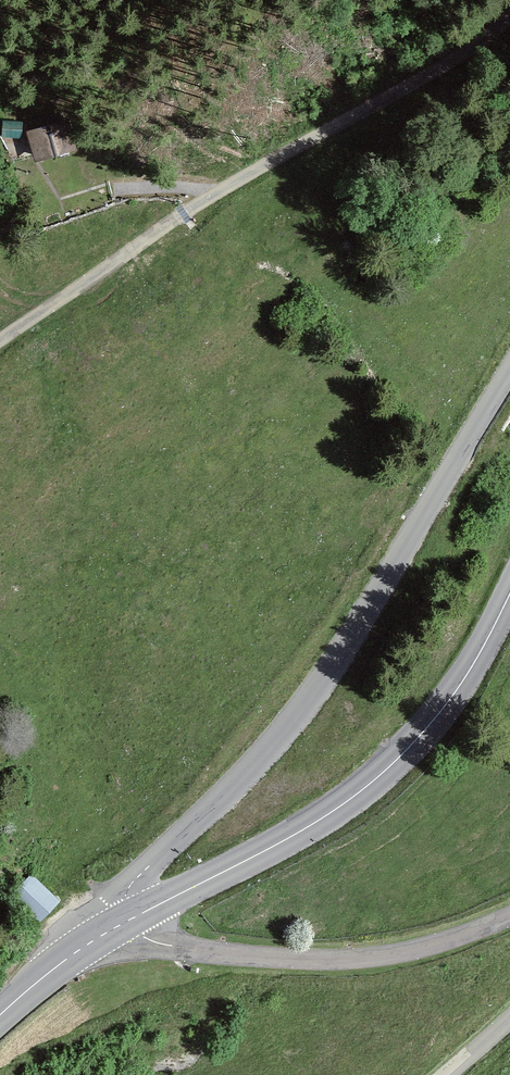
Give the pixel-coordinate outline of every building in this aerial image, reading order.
[(21,163),(69,150),(60,118),(12,131),(21,163)] [(29,926),(54,902),(25,872),(1,896),(29,926)]
